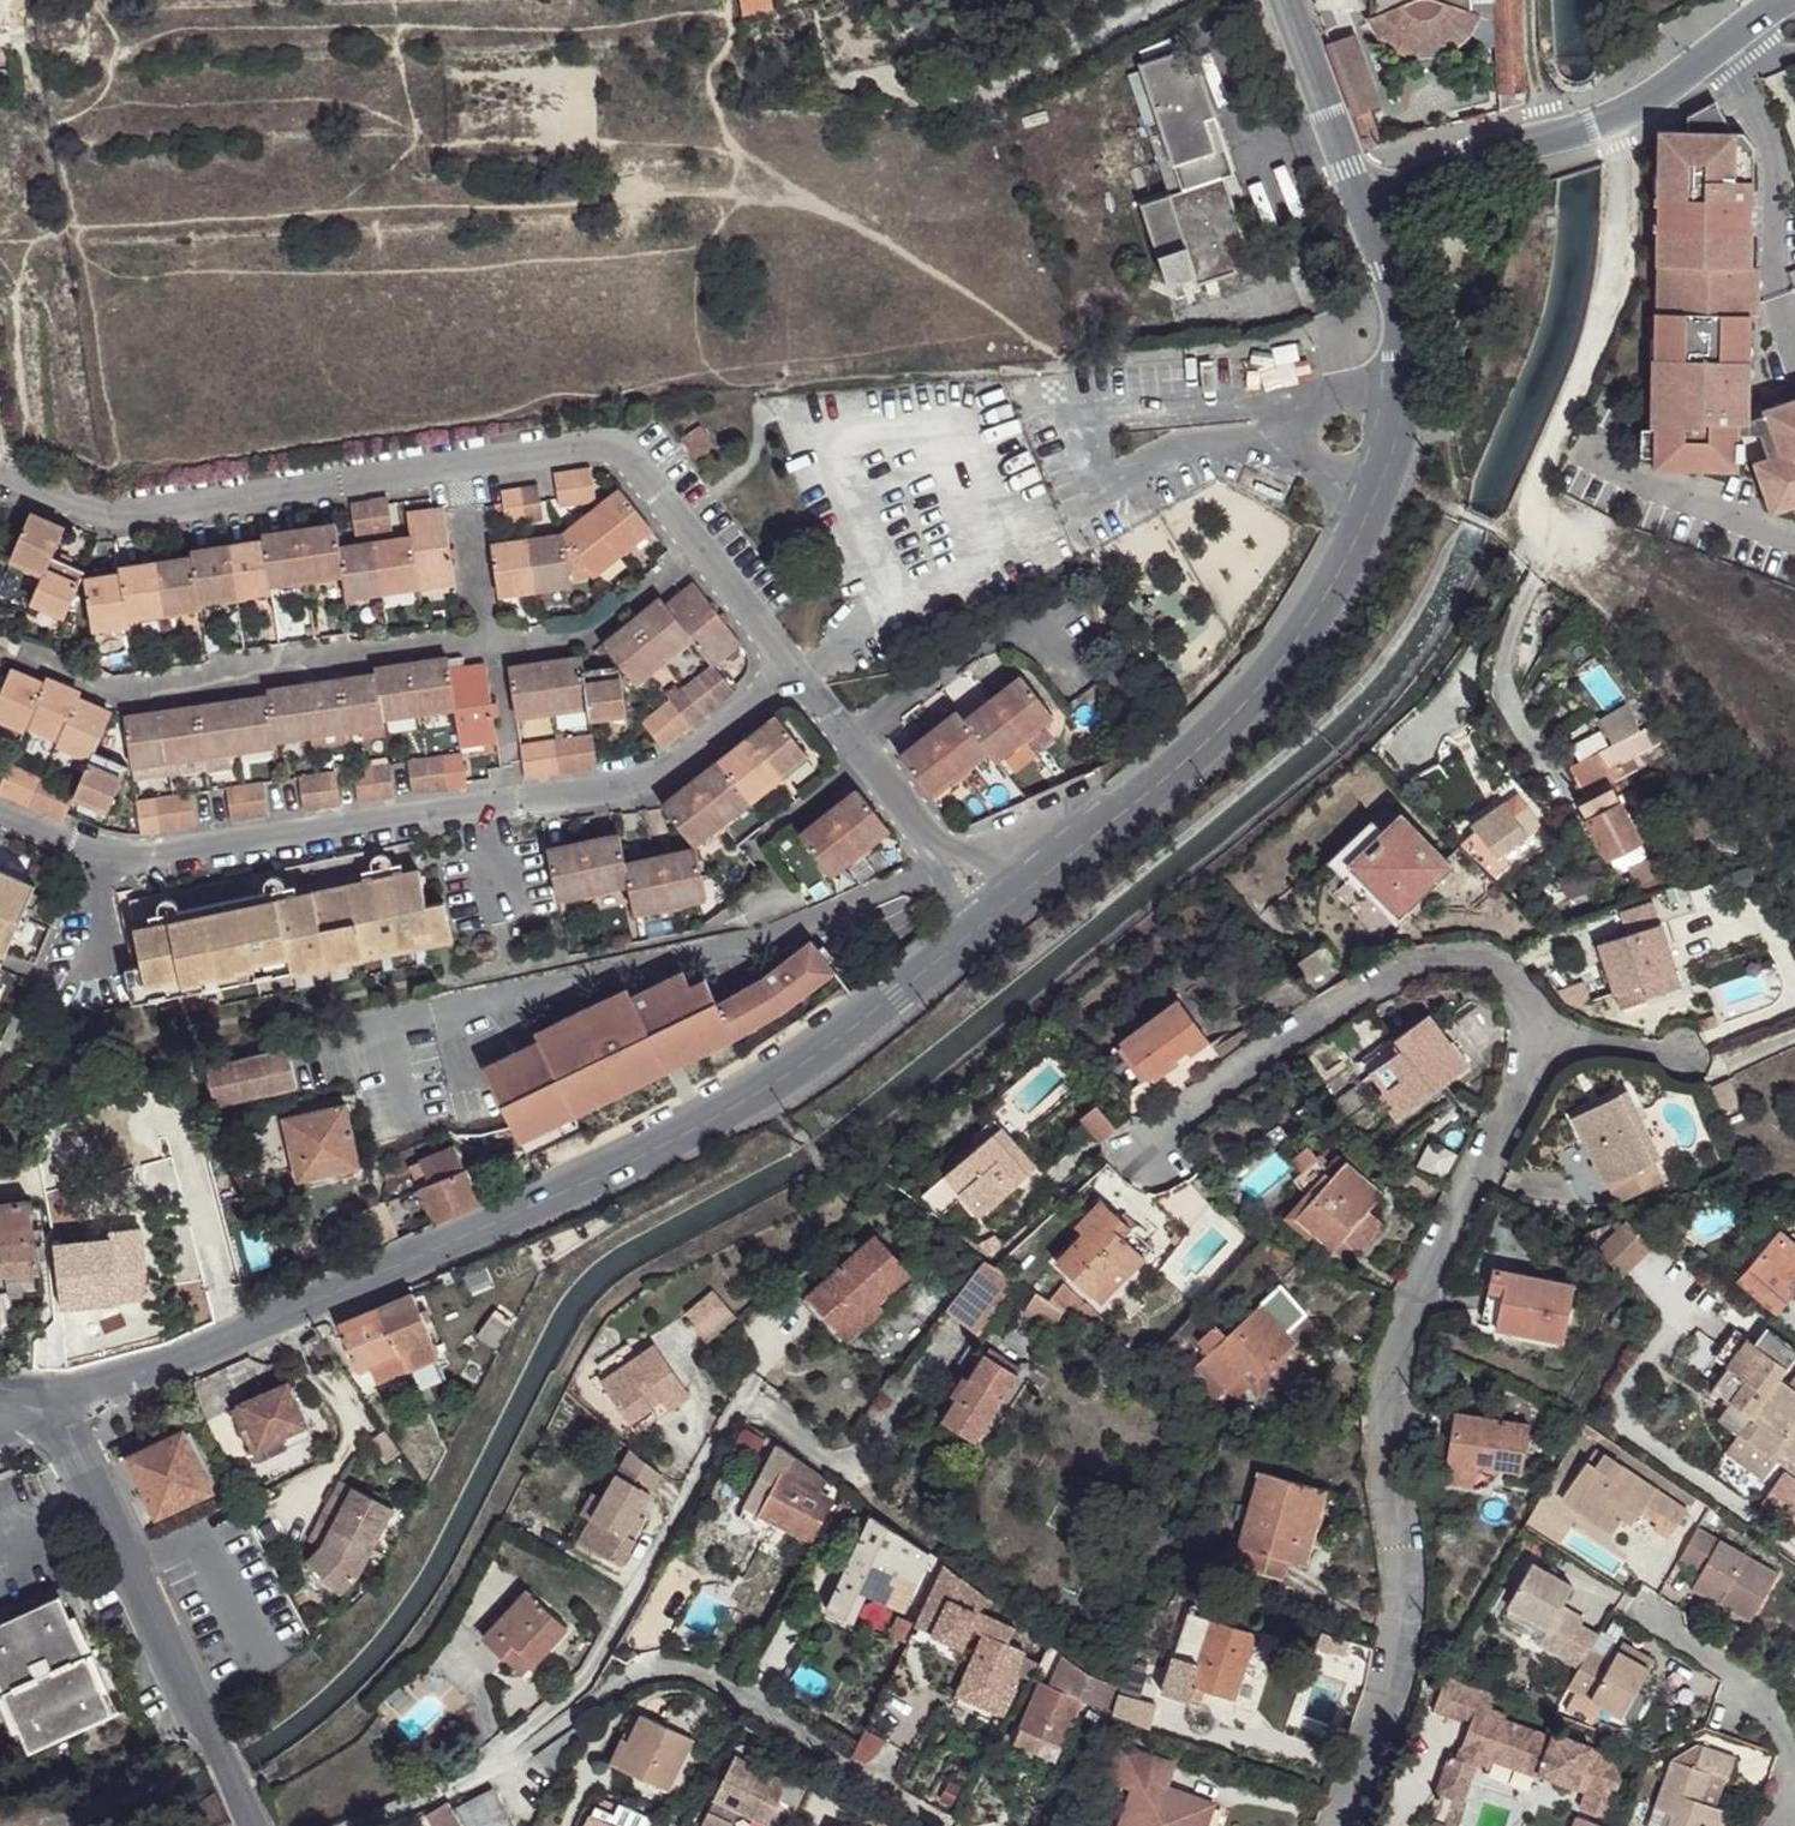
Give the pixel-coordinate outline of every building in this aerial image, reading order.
[(743,17),(773,9),(772,2),(765,4),(764,0),(740,0),(743,17)] [(1501,93),(1499,93),(1500,110),(1524,104),(1518,0),(1497,0),(1498,3),(1495,4),(1496,26),(1477,19),(1479,15),(1470,12),(1470,0),(1375,0),(1376,16),(1369,19),(1381,39),(1387,46),(1399,52),(1416,57),(1423,56),(1441,54),(1454,47),(1465,38),(1479,45),(1498,49),(1501,93)] [(1330,44),(1357,115),(1370,110),(1380,107),(1354,35),(1330,44)] [(1182,51),(1140,64),(1142,70),(1149,91),(1136,95),(1150,138),(1111,151),(1130,208),(1142,204),(1169,286),(1197,277),(1198,282),(1234,271),(1228,253),(1245,248),(1222,177),(1203,119),(1213,115),(1199,74),(1190,77),(1182,51)] [(1129,74),(1136,95),(1149,91),(1142,70),(1129,74)] [(1687,116),(1686,133),(1661,132),(1658,135),(1657,200),(1654,200),(1654,231),(1656,231),(1656,267),(1655,358),(1654,358),(1654,383),(1654,403),(1655,430),(1654,457),(1654,470),(1738,471),(1738,461),(1752,461),(1770,514),(1794,506),(1794,402),(1794,400),(1748,416),(1750,315),(1751,267),(1751,232),(1754,232),(1754,199),(1752,199),(1753,160),(1741,160),(1741,138),(1741,134),(1732,133),(1715,101),(1687,116)] [(1381,140),(1370,110),(1357,115),(1367,144),(1381,140)] [(1213,115),(1203,119),(1222,177),(1232,174),(1213,115)] [(1746,138),(1741,138),(1741,160),(1753,160),(1753,147),(1746,138)] [(1759,267),(1751,267),(1750,315),(1758,315),(1759,267)] [(1641,430),(1641,457),(1654,457),(1655,430),(1641,430)] [(590,468),(554,474),(559,508),(596,502),(590,468)] [(538,486),(501,492),(506,525),(543,519),(538,486)] [(621,491),(592,514),(623,551),(651,528),(621,491)] [(387,498),(351,504),(357,540),(393,533),(387,498)] [(412,540),(419,587),(455,582),(445,511),(408,516),(412,540)] [(592,514),(563,537),(594,575),(623,551),(592,514)] [(52,558),(64,531),(30,516),(11,559),(45,574),(52,558)] [(300,532),(307,579),(344,574),(340,550),(337,526),(300,532)] [(264,542),(270,584),(307,579),(300,532),(263,537),(264,542)] [(571,584),(563,537),(528,542),(535,590),(571,584)] [(563,537),(571,584),(594,575),(563,537)] [(376,545),(383,592),(419,587),(412,540),(376,545)] [(270,584),(264,542),(228,548),(235,595),(272,590),(270,584)] [(535,590),(528,542),(492,548),(499,595),(535,590)] [(376,545),(340,550),(344,574),(348,597),(383,592),(376,545)] [(235,595),(228,548),(192,554),(193,559),(199,601),(235,595)] [(66,617),(85,572),(52,558),(45,574),(33,602),(66,617)] [(199,601),(193,559),(157,565),(164,612),(200,606),(199,601)] [(164,612),(157,565),(121,570),(121,576),(128,617),(164,612)] [(128,617),(121,576),(85,582),(93,629),(129,623),(128,617)] [(740,642),(695,584),(666,607),(692,638),(714,666),(740,642)] [(633,623),(664,661),(692,638),(666,607),(661,600),(633,623)] [(664,661),(633,623),(604,646),(635,684),(664,661)] [(588,706),(583,672),(581,659),(546,664),(552,711),(588,706)] [(419,712),(455,707),(450,673),(448,660),(412,665),(419,712)] [(552,711),(546,664),(510,670),(516,717),(552,711)] [(419,712),(412,665),(376,671),(377,676),(383,717),(419,712)] [(641,722),(662,749),(735,693),(714,666),(641,722)] [(583,672),(588,706),(590,720),(626,714),(619,667),(583,672)] [(461,745),(497,740),(486,668),(450,673),(455,707),(461,745)] [(0,696),(0,719),(25,730),(27,724),(43,686),(10,672),(0,696)] [(384,724),(383,717),(377,676),(340,682),(347,729),(362,727),(384,724)] [(995,700),(1024,738),(1052,715),(1023,678),(995,700)] [(46,680),(43,686),(27,724),(61,739),(78,701),(81,696),(46,680)] [(347,729),(340,682),(304,687),(311,735),(312,748),(349,742),(347,729)] [(311,735),(304,687),(268,692),(269,698),(276,740),(311,735)] [(276,740),(269,698),(233,703),(240,750),(276,745),(276,740)] [(966,722),(987,751),(995,761),(1001,756),(1023,739),(1024,738),(995,700),(966,722)] [(111,715),(78,701),(61,739),(59,744),(92,759),(94,753),(111,715)] [(240,750),(233,703),(197,709),(206,771),(231,768),(229,752),(240,750)] [(1612,744),(1571,766),(1586,796),(1645,765),(1639,754),(1662,742),(1653,726),(1642,732),(1627,703),(1599,718),(1612,744)] [(206,771),(197,709),(160,714),(170,774),(170,777),(206,771)] [(959,713),(930,735),(959,773),(987,751),(966,722),(959,713)] [(170,774),(160,714),(125,719),(134,780),(170,774)] [(779,778),(808,756),(778,718),(749,741),(779,778)] [(386,735),(384,724),(362,727),(364,738),(386,735)] [(520,746),(526,779),(597,769),(593,735),(520,746)] [(959,773),(930,735),(902,758),(931,795),(959,773)] [(1014,772),(1036,755),(1023,739),(1001,756),(1014,772)] [(779,778),(749,741),(720,763),(750,801),(779,778)] [(128,767),(94,753),(92,759),(77,792),(75,796),(109,811),(128,767)] [(407,762),(412,795),(467,787),(462,754),(407,762)] [(44,777),(10,762),(0,787),(0,794),(63,822),(75,796),(77,792),(44,777)] [(750,801),(720,763),(692,786),(722,824),(750,801)] [(353,770),(358,803),(395,798),(390,764),(353,770)] [(299,778),(303,811),(341,806),(336,773),(299,778)] [(227,789),(231,822),(268,816),(263,783),(227,789)] [(1578,802),(1587,821),(1621,803),(1612,784),(1578,802)] [(722,824),(692,786),(663,808),(693,846),(722,824)] [(888,829),(859,792),(830,814),(859,852),(888,829)] [(1506,801),(1514,812),(1526,804),(1518,792),(1506,801)] [(142,836),(196,827),(191,793),(136,802),(142,836)] [(1459,845),(1494,879),(1510,867),(1502,854),(1542,826),(1526,804),(1514,812),(1506,801),(1471,826),(1475,832),(1459,845)] [(1621,803),(1587,821),(1606,858),(1641,841),(1621,803)] [(859,852),(830,814),(801,837),(831,874),(859,852)] [(1371,820),(1328,862),(1360,896),(1364,892),(1399,929),(1432,897),(1424,889),(1448,867),(1401,818),(1384,834),(1371,820)] [(593,890),(629,882),(625,866),(619,836),(583,844),(593,890)] [(126,970),(133,1005),(452,939),(445,903),(427,906),(414,843),(131,901),(144,966),(126,970)] [(557,897),(593,890),(583,844),(548,851),(557,897)] [(706,898),(696,851),(661,859),(670,905),(706,898)] [(1657,858),(1628,868),(1634,887),(1663,877),(1657,858)] [(670,905),(661,859),(625,866),(629,882),(635,912),(670,905)] [(1583,866),(1557,878),(1568,900),(1593,889),(1583,866)] [(36,885),(0,870),(0,950),(7,953),(36,885)] [(1599,943),(1613,990),(1651,978),(1655,992),(1679,985),(1655,904),(1621,914),(1627,935),(1599,943)] [(763,977),(717,1004),(742,1057),(795,1022),(844,985),(811,942),(763,977)] [(483,1068),(530,1165),(585,1139),(589,1140),(638,1117),(685,1091),(742,1057),(717,1004),(704,979),(690,986),(683,971),(631,996),(626,988),(534,1031),(539,1041),(483,1068)] [(1613,990),(1617,1003),(1655,992),(1651,978),(1613,990)] [(1585,983),(1562,991),(1568,1008),(1591,1000),(1585,983)] [(1178,999),(1120,1042),(1147,1079),(1187,1049),(1191,1055),(1209,1041),(1178,999)] [(1401,1049),(1370,1072),(1383,1090),(1379,1094),(1397,1118),(1470,1065),(1452,1041),(1450,1043),(1437,1053),(1429,1043),(1443,1033),(1429,1014),(1394,1040),(1401,1049)] [(1715,1014),(1698,1020),(1701,1031),(1719,1025),(1715,1014)] [(1437,1053),(1450,1043),(1443,1033),(1429,1043),(1437,1053)] [(1363,1063),(1370,1072),(1401,1049),(1394,1040),(1363,1063)] [(206,1067),(215,1106),(297,1088),(289,1049),(206,1067)] [(1729,1079),(1712,1086),(1723,1113),(1740,1106),(1729,1079)] [(1626,1090),(1571,1118),(1605,1186),(1609,1184),(1653,1162),(1660,1159),(1626,1090)] [(346,1104),(283,1118),(298,1181),(359,1167),(346,1104)] [(1081,1118),(1101,1142),(1116,1129),(1096,1105),(1081,1118)] [(1279,1125),(1273,1130),(1281,1142),(1288,1137),(1279,1125)] [(1002,1127),(993,1134),(1028,1176),(1037,1168),(1002,1127)] [(993,1134),(944,1175),(979,1216),(1028,1176),(993,1134)] [(1293,1179),(1306,1196),(1328,1171),(1307,1146),(1292,1159),(1302,1172),(1293,1179)] [(455,1147),(419,1161),(429,1185),(420,1189),(435,1224),(479,1206),(475,1195),(465,1170),(455,1147)] [(1301,1234),(1309,1241),(1315,1235),(1342,1259),(1353,1247),(1358,1251),(1383,1223),(1368,1210),(1382,1193),(1366,1179),(1371,1174),(1356,1161),(1351,1166),(1346,1161),(1332,1177),(1295,1218),(1307,1228),(1301,1234)] [(1653,1162),(1609,1184),(1618,1202),(1662,1181),(1653,1162)] [(476,1166),(465,1170),(475,1195),(486,1191),(476,1166)] [(1149,1194),(1147,1195),(1180,1233),(1220,1191),(1200,1169),(1187,1182),(1171,1191),(1156,1195),(1149,1194)] [(1285,1219),(1301,1234),(1307,1228),(1295,1218),(1332,1177),(1328,1171),(1306,1196),(1285,1219)] [(1056,1261),(1099,1303),(1153,1248),(1102,1198),(1076,1225),(1083,1232),(1056,1261)] [(30,1202),(0,1207),(0,1275),(41,1272),(30,1202)] [(1629,1222),(1598,1252),(1619,1274),(1650,1244),(1629,1222)] [(55,1245),(62,1308),(142,1300),(139,1271),(146,1270),(142,1228),(110,1231),(111,1239),(55,1245)] [(877,1233),(806,1296),(841,1336),(878,1303),(912,1273),(877,1233)] [(1301,1234),(1294,1242),(1303,1247),(1309,1241),(1301,1234)] [(994,1235),(977,1244),(992,1256),(1003,1245),(994,1235)] [(1743,1279),(1777,1308),(1793,1289),(1787,1284),(1794,1275),(1794,1247),(1781,1235),(1743,1279)] [(985,1260),(946,1309),(979,1335),(1014,1281),(985,1260)] [(1493,1268),(1489,1289),(1503,1292),(1497,1323),(1496,1327),(1545,1337),(1547,1326),(1565,1329),(1575,1285),(1493,1268)] [(1063,1283),(1047,1303),(1064,1313),(1065,1312),(1073,1317),(1085,1304),(1086,1303),(1063,1283)] [(1200,1360),(1226,1388),(1242,1373),(1237,1368),(1243,1362),(1257,1377),(1295,1343),(1301,1349),(1322,1330),(1280,1286),(1226,1336),(1216,1324),(1197,1342),(1208,1353),(1200,1360)] [(1482,1320),(1497,1323),(1503,1292),(1489,1289),(1482,1320)] [(709,1340),(736,1317),(712,1290),(685,1313),(709,1340)] [(412,1293),(338,1324),(358,1373),(370,1368),(377,1383),(440,1357),(412,1293)] [(1062,1315),(1033,1296),(1023,1311),(1052,1330),(1062,1315)] [(878,1303),(841,1336),(846,1342),(883,1309),(878,1303)] [(1086,1303),(1073,1317),(1097,1334),(1107,1324),(1086,1303)] [(1633,1313),(1620,1306),(1610,1324),(1622,1331),(1633,1313)] [(495,1347),(509,1327),(492,1314),(478,1335),(495,1347)] [(1547,1326),(1545,1337),(1563,1341),(1565,1329),(1547,1326)] [(1788,1386),(1778,1378),(1794,1355),(1794,1350),(1766,1328),(1754,1344),(1734,1328),(1713,1356),(1728,1368),(1713,1388),(1730,1401),(1717,1418),(1740,1434),(1726,1453),(1763,1480),(1782,1454),(1794,1463),(1794,1377),(1788,1386)] [(317,1334),(302,1345),(318,1368),(333,1356),(317,1334)] [(1242,1373),(1226,1388),(1235,1398),(1251,1383),(1260,1392),(1304,1352),(1301,1349),(1295,1343),(1257,1377),(1243,1362),(1237,1368),(1242,1373)] [(654,1344),(600,1380),(631,1425),(663,1402),(684,1388),(654,1344)] [(957,1399),(942,1421),(975,1442),(1018,1375),(986,1354),(969,1379),(963,1375),(950,1395),(957,1399)] [(1200,1360),(1172,1386),(1204,1408),(1226,1388),(1200,1360)] [(287,1384),(232,1407),(255,1461),(310,1438),(287,1384)] [(684,1388),(663,1402),(668,1410),(689,1395),(684,1388)] [(1529,1425),(1455,1413),(1446,1468),(1474,1472),(1475,1465),(1522,1473),(1529,1425)] [(128,1457),(153,1512),(180,1499),(181,1499),(184,1504),(212,1491),(184,1431),(128,1457)] [(819,1473),(778,1444),(739,1519),(760,1530),(756,1539),(763,1543),(774,1522),(810,1540),(830,1500),(821,1495),(828,1481),(819,1473)] [(639,1515),(662,1476),(631,1450),(603,1498),(591,1519),(578,1540),(621,1565),(635,1540),(633,1539),(627,1536),(639,1515)] [(1595,1465),(1588,1461),(1562,1498),(1612,1532),(1622,1517),(1617,1514),(1626,1501),(1657,1522),(1653,1527),(1669,1537),(1687,1511),(1603,1454),(1595,1465)] [(1474,1472),(1446,1468),(1444,1481),(1472,1485),(1474,1472)] [(1246,1522),(1240,1546),(1230,1543),(1225,1563),(1282,1577),(1287,1559),(1304,1563),(1323,1489),(1259,1472),(1250,1506),(1246,1522)] [(339,1479),(327,1502),(341,1509),(353,1487),(339,1479)] [(353,1487),(341,1509),(327,1502),(308,1539),(321,1546),(307,1560),(339,1593),(359,1573),(393,1508),(353,1487)] [(591,1519),(603,1498),(592,1492),(580,1513),(591,1519)] [(184,1504),(181,1499),(180,1499),(153,1512),(155,1514),(156,1517),(184,1504)] [(1788,1523),(1794,1514),(1794,1499),(1782,1518),(1788,1523)] [(1617,1514),(1622,1517),(1632,1524),(1641,1511),(1626,1501),(1617,1514)] [(1246,1522),(1250,1506),(1239,1503),(1234,1519),(1246,1522)] [(1785,1527),(1794,1533),(1794,1514),(1788,1523),(1785,1527)] [(639,1515),(627,1536),(633,1539),(645,1519),(639,1515)] [(932,1555),(872,1516),(827,1610),(853,1622),(866,1593),(905,1612),(932,1555)] [(1777,1573),(1698,1527),(1680,1559),(1701,1571),(1692,1587),(1750,1620),(1777,1573)] [(1539,1644),(1562,1657),(1579,1626),(1584,1617),(1561,1604),(1572,1585),(1533,1563),(1508,1606),(1548,1628),(1539,1644)] [(916,1626),(961,1647),(970,1628),(984,1634),(992,1616),(979,1611),(988,1600),(944,1564),(916,1626)] [(527,1590),(483,1638),(523,1676),(567,1628),(527,1590)] [(20,1756),(113,1714),(59,1595),(0,1622),(0,1712),(20,1756)] [(1189,1611),(1163,1691),(1192,1701),(1193,1697),(1196,1687),(1204,1689),(1234,1699),(1255,1632),(1189,1611)] [(992,1616),(984,1634),(956,1693),(1003,1715),(1016,1688),(1008,1685),(1014,1671),(1031,1678),(1040,1663),(1022,1653),(1024,1649),(1008,1642),(1015,1626),(992,1616)] [(1579,1626),(1562,1657),(1580,1667),(1590,1649),(1597,1636),(1579,1626)] [(1623,1642),(1618,1650),(1649,1668),(1654,1660),(1623,1642)] [(1612,1662),(1590,1649),(1569,1685),(1577,1690),(1602,1705),(1622,1716),(1649,1668),(1618,1650),(1612,1662)] [(732,1674),(741,1679),(751,1660),(741,1655),(732,1674)] [(1081,1669),(1062,1655),(1049,1684),(1041,1680),(1015,1741),(1054,1758),(1081,1697),(1110,1710),(1119,1687),(1100,1679),(1081,1669)] [(1495,1690),(1447,1673),(1433,1711),(1470,1724),(1479,1727),(1473,1742),(1461,1748),(1457,1758),(1476,1764),(1486,1768),(1489,1759),(1538,1776),(1539,1773),(1588,1790),(1582,1806),(1606,1815),(1619,1778),(1609,1757),(1590,1750),(1591,1747),(1552,1732),(1550,1736),(1505,1720),(1508,1713),(1489,1706),(1495,1690)] [(1196,1687),(1193,1697),(1200,1700),(1204,1689),(1196,1687)] [(1602,1705),(1577,1690),(1566,1709),(1591,1724),(1602,1705)] [(693,1739),(641,1714),(628,1741),(622,1738),(610,1763),(668,1791),(693,1739)] [(1470,1724),(1461,1748),(1473,1742),(1479,1727),(1470,1724)] [(864,1732),(852,1756),(863,1763),(867,1763),(875,1757),(885,1743),(864,1732)] [(1107,1780),(1133,1789),(1119,1825),(1206,1825),(1214,1804),(1168,1787),(1176,1765),(1120,1744),(1107,1780)] [(1655,1806),(1672,1812),(1667,1825),(1723,1825),(1728,1811),(1714,1806),(1700,1801),(1710,1773),(1725,1778),(1728,1780),(1735,1757),(1698,1744),(1675,1758),(1673,1757),(1655,1806)] [(1457,1758),(1450,1755),(1437,1791),(1463,1800),(1476,1764),(1457,1758)] [(813,1775),(795,1767),(788,1781),(735,1756),(701,1825),(731,1825),(738,1811),(766,1824),(766,1825),(788,1825),(813,1775)] [(1710,1773),(1700,1801),(1714,1806),(1725,1778),(1710,1773)] [(466,1825),(513,1825),(493,1788),(456,1807),(466,1825)] [(585,1825),(645,1825),(648,1820),(602,1798),(594,1815),(591,1813),(585,1825)] [(435,1825),(461,1825),(448,1802),(428,1813),(435,1825)] [(1672,1812),(1655,1806),(1647,1825),(1667,1825),(1672,1812)]
